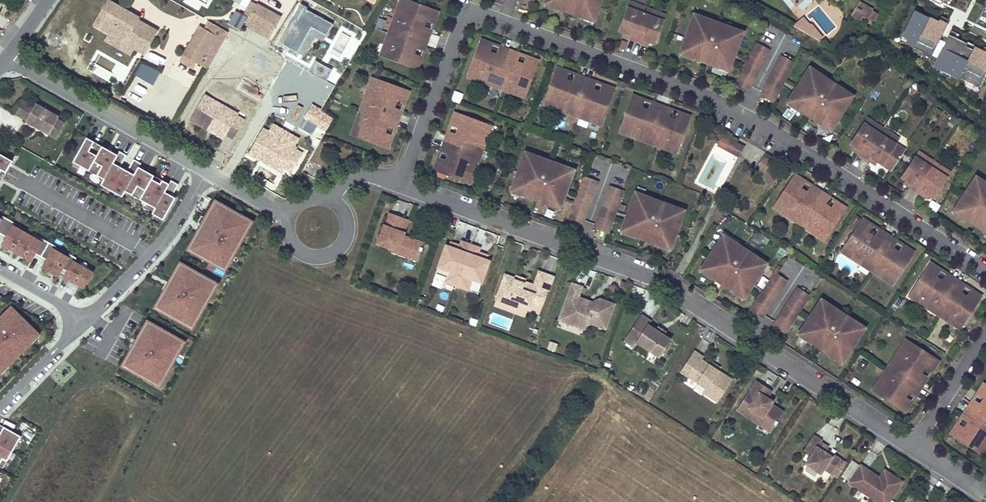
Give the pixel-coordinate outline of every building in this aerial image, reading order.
[(437,10),(411,0),(405,0),(402,8),(397,6),(393,18),(399,20),(394,33),(388,31),(384,43),(389,44),(385,54),(416,66),(420,55),(412,53),(416,42),(420,44),(426,29),(422,28),(425,17),(433,20),(437,10)] [(544,2),(554,5),(553,7),(582,17),(583,16),(592,19),(599,0),(545,0),(544,2)] [(983,6),(984,7),(974,27),(985,32),(985,0),(983,6)] [(253,1),(246,13),(252,16),(258,3),(253,1)] [(127,13),(107,2),(93,26),(108,35),(123,43),(124,40),(134,44),(135,43),(145,48),(154,32),(134,21),(133,23),(125,18),(127,13)] [(663,15),(629,2),(627,8),(635,11),(636,7),(654,14),(653,18),(661,20),(663,15)] [(270,35),(280,15),(258,3),(252,16),(248,24),(270,35)] [(858,3),(851,18),(861,23),(863,18),(875,23),(879,13),(858,3)] [(308,8),(302,5),(295,18),(296,18),(282,43),(298,52),(312,27),(327,35),(333,25),(307,10),(308,8)] [(624,32),(628,34),(627,37),(642,43),(643,39),(647,41),(653,43),(661,20),(653,18),(654,14),(636,7),(635,11),(627,8),(619,30),(624,32)] [(246,19),(235,12),(228,25),(239,32),(246,19)] [(134,21),(136,18),(127,13),(125,18),(133,23),(134,21)] [(935,47),(945,27),(937,23),(936,25),(913,13),(900,39),(906,42),(904,46),(921,55),(920,57),(929,61),(930,59),(935,62),(941,50),(935,47)] [(699,16),(693,14),(690,20),(697,23),(699,16)] [(718,65),(727,68),(738,38),(732,35),(734,29),(722,25),(721,28),(710,25),(711,21),(699,16),(697,23),(690,20),(679,51),(689,54),(688,56),(717,66),(718,65)] [(420,55),(433,20),(425,17),(422,28),(426,29),(420,44),(416,42),(412,53),(420,55)] [(399,20),(393,18),(388,31),(394,33),(399,20)] [(803,19),(792,28),(804,35),(818,43),(822,39),(812,26),(809,27),(803,19)] [(741,31),(734,29),(732,35),(738,38),(741,31)] [(222,43),(203,32),(200,39),(196,36),(184,57),(207,70),(222,43)] [(132,49),(141,54),(145,48),(135,43),(134,44),(124,40),(123,43),(108,35),(105,41),(128,54),(132,49)] [(972,50),(970,52),(958,46),(960,43),(947,37),(941,50),(935,62),(931,70),(940,74),(941,72),(950,76),(949,78),(956,82),(957,80),(977,90),(985,72),(985,57),(972,50)] [(491,44),(480,40),(469,71),(478,75),(477,80),(489,84),(491,78),(503,83),(501,89),(513,93),(515,88),(525,92),(536,61),(526,57),(523,65),(513,61),(514,57),(500,51),(498,55),(488,52),(491,44)] [(770,47),(759,41),(748,60),(760,66),(770,47)] [(389,44),(384,43),(380,52),(385,54),(389,44)] [(526,57),(491,44),(488,52),(498,55),(500,51),(514,57),(513,61),(523,65),(526,57)] [(794,61),(782,54),(772,73),(783,80),(794,61)] [(760,66),(748,60),(743,69),(755,75),(760,66)] [(332,70),(316,61),(310,72),(326,81),(332,70)] [(144,63),(136,75),(153,86),(161,74),(144,63)] [(814,71),(808,67),(805,73),(810,77),(814,71)] [(566,72),(556,68),(544,99),(554,103),(552,107),(564,112),(566,106),(579,111),(577,117),(589,121),(590,116),(600,120),(612,88),(602,85),(599,93),(588,89),(590,85),(575,79),(574,83),(564,79),(566,72)] [(755,75),(743,69),(739,75),(751,82),(755,75)] [(478,75),(469,71),(467,76),(477,80),(478,75)] [(810,77),(805,73),(787,100),(796,105),(795,107),(820,124),(821,122),(830,128),(847,101),(841,97),(845,91),(834,84),(832,88),(823,81),(825,78),(814,71),(810,77)] [(602,85),(566,72),(564,79),(574,83),(575,79),(590,85),(588,89),(599,93),(602,85)] [(783,80),(772,73),(767,82),(778,89),(783,80)] [(751,82),(739,75),(737,78),(749,85),(751,82)] [(376,78),(372,76),(368,86),(373,88),(376,78)] [(404,100),(408,90),(376,78),(373,88),(368,86),(364,98),(369,100),(365,113),(359,111),(355,122),(359,124),(356,134),(387,146),(391,135),(383,132),(387,122),(391,124),(396,109),(392,107),(396,97),(404,100)] [(503,83),(491,78),(489,84),(501,89),(503,83)] [(834,84),(825,78),(823,81),(832,88),(834,84)] [(778,89),(767,82),(760,93),(772,100),(778,89)] [(525,92),(515,88),(513,93),(523,97),(525,92)] [(851,95),(845,91),(841,97),(847,101),(851,95)] [(642,99),(632,95),(620,127),(630,130),(628,135),(640,139),(643,134),(655,139),(653,144),(665,148),(666,144),(676,147),(688,116),(678,112),(675,120),(664,116),(666,112),(651,107),(650,111),(640,107),(642,99)] [(206,97),(191,122),(207,131),(211,124),(216,127),(215,129),(226,136),(233,140),(243,122),(236,118),(238,116),(206,97)] [(391,135),(404,100),(396,97),(392,107),(396,109),(391,124),(387,122),(383,132),(391,135)] [(369,100),(364,98),(359,111),(365,113),(369,100)] [(554,103),(544,99),(543,104),(552,107),(554,103)] [(642,99),(640,107),(650,111),(651,107),(666,112),(664,116),(675,120),(678,112),(642,99)] [(787,100),(785,103),(793,109),(795,107),(796,105),(787,100)] [(32,108),(19,101),(11,114),(25,122),(24,123),(48,136),(49,134),(56,121),(58,118),(34,105),(32,108)] [(311,106),(304,118),(326,130),(333,118),(311,106)] [(579,111),(566,106),(564,112),(577,117),(579,111)] [(485,125),(453,114),(450,124),(457,127),(454,137),(450,136),(444,150),(448,152),(445,162),(437,159),(433,170),(464,181),(468,171),(473,173),(477,161),(478,162),(483,149),(482,149),(486,137),(481,135),(485,125)] [(868,115),(865,120),(872,125),(874,121),(890,132),(888,135),(895,140),(898,135),(868,115)] [(600,120),(590,116),(589,121),(599,124),(600,120)] [(860,145),(858,148),(871,157),(874,154),(877,156),(882,159),(895,140),(888,135),(890,132),(874,121),(872,125),(865,120),(852,140),(856,143),(860,145)] [(55,138),(62,124),(56,121),(49,134),(55,138)] [(359,124),(355,122),(351,132),(356,134),(359,124)] [(820,124),(819,126),(827,131),(830,128),(821,122),(820,124)] [(211,124),(207,131),(224,140),(226,136),(215,129),(216,127),(211,124)] [(450,124),(437,159),(445,162),(448,152),(444,150),(450,136),(454,137),(457,127),(450,124)] [(489,127),(485,125),(481,135),(486,137),(489,127)] [(630,130),(620,127),(619,131),(628,135),(630,130)] [(265,131),(250,155),(266,164),(270,158),(275,161),(274,163),(285,169),(292,173),(302,155),(295,151),(297,149),(265,131)] [(655,139),(643,134),(640,139),(653,144),(655,139)] [(733,141),(721,135),(716,144),(728,150),(733,141)] [(87,171),(101,147),(85,138),(71,163),(87,171)] [(741,146),(733,141),(728,150),(736,155),(741,146)] [(676,147),(666,144),(665,148),(675,152),(676,147)] [(102,180),(116,156),(116,155),(101,147),(87,171),(102,180)] [(920,149),(916,154),(923,158),(926,155),(942,165),(939,169),(946,173),(950,168),(920,149)] [(116,156),(102,180),(99,185),(110,191),(122,169),(118,167),(125,156),(118,152),(116,155),(116,156)] [(530,156),(523,154),(521,160),(527,163),(530,156)] [(916,154),(903,173),(908,176),(912,179),(909,182),(923,191),(925,187),(929,190),(934,193),(946,173),(939,169),(942,165),(926,155),(923,158),(916,154)] [(0,156),(0,171),(4,173),(11,162),(0,156)] [(527,163),(521,160),(510,191),(520,194),(519,196),(518,198),(547,209),(548,206),(548,205),(558,208),(569,178),(562,175),(565,169),(552,165),(551,168),(541,165),(542,161),(530,156),(527,163)] [(769,160),(763,156),(756,167),(762,171),(769,160)] [(270,158),(266,164),(283,174),(285,169),(274,163),(275,161),(270,158)] [(122,169),(110,191),(121,197),(124,192),(123,191),(137,167),(139,164),(132,160),(126,171),(122,169)] [(139,200),(152,176),(137,167),(123,191),(124,192),(139,200)] [(571,171),(565,169),(562,175),(569,178),(571,171)] [(473,173),(468,171),(464,181),(469,183),(473,173)] [(803,180),(794,174),(775,203),(784,209),(782,212),(792,219),(796,214),(807,222),(804,227),(814,233),(817,229),(826,235),(844,207),(835,201),(830,208),(821,202),(823,198),(810,190),(808,193),(799,187),(803,180)] [(154,208),(167,184),(152,176),(139,200),(154,208)] [(981,180),(975,176),(972,181),(977,185),(981,180)] [(596,182),(583,177),(575,198),(588,202),(596,182)] [(162,220),(174,198),(170,196),(177,184),(169,180),(167,184),(154,208),(151,214),(162,220)] [(835,201),(803,180),(799,187),(808,193),(810,190),(823,198),(821,202),(830,208),(835,201)] [(972,181),(954,208),(962,214),(962,215),(985,231),(985,183),(981,180),(977,185),(972,181)] [(621,191),(608,187),(601,207),(614,211),(621,191)] [(640,196),(633,194),(631,200),(637,203),(640,196)] [(658,244),(668,248),(679,218),(672,215),(674,209),(662,204),(661,208),(651,204),(652,201),(640,196),(637,203),(631,200),(620,231),(630,234),(629,236),(658,246),(658,244)] [(588,202),(575,198),(572,207),(585,212),(588,202)] [(228,208),(214,201),(196,232),(200,234),(196,241),(192,239),(186,249),(219,268),(227,256),(231,258),(239,245),(234,242),(240,233),(244,235),(252,222),(235,212),(232,216),(225,212),(228,208)] [(784,209),(775,203),(773,206),(782,212),(784,209)] [(585,212),(572,207),(569,215),(582,219),(585,212)] [(614,211),(601,207),(598,216),(610,220),(614,211)] [(954,208),(952,212),(960,218),(962,215),(962,214),(954,208)] [(681,211),(674,209),(672,215),(679,218),(681,211)] [(807,222),(796,214),(792,219),(804,227),(807,222)] [(582,219),(569,215),(568,218),(581,223),(582,219)] [(387,216),(377,245),(391,250),(396,252),(396,249),(416,256),(418,252),(420,252),(421,249),(419,248),(421,244),(401,237),(402,234),(398,233),(403,221),(387,216)] [(610,220),(598,216),(593,227),(606,232),(610,220)] [(861,218),(843,247),(852,253),(849,256),(860,264),(863,258),(874,266),(871,271),(882,278),(884,273),(893,279),(911,251),(902,245),(898,252),(888,246),(891,242),(878,234),(875,237),(866,232),(871,224),(861,218)] [(25,236),(11,228),(13,224),(7,221),(0,233),(0,236),(5,238),(1,246),(15,254),(25,236)] [(902,245),(871,224),(866,232),(875,237),(878,234),(891,242),(888,246),(898,252),(902,245)] [(826,235),(817,229),(814,233),(823,239),(826,235)] [(196,241),(200,234),(196,232),(195,235),(192,239),(196,241)] [(239,245),(244,235),(240,233),(234,242),(239,245)] [(39,258),(47,244),(39,239),(37,243),(25,236),(15,254),(29,262),(33,254),(39,258)] [(729,239),(723,236),(719,241),(725,245),(729,239)] [(725,245),(719,241),(701,268),(710,274),(709,275),(735,292),(736,291),(744,296),(762,269),(756,265),(760,260),(749,253),(747,256),(737,250),(739,246),(729,239),(725,245)] [(478,249),(460,242),(457,251),(444,246),(434,274),(445,278),(443,282),(466,291),(470,280),(480,283),(487,262),(475,257),(478,249)] [(60,270),(66,259),(52,251),(54,248),(47,244),(39,258),(45,261),(41,269),(56,277),(60,270)] [(744,250),(739,246),(737,250),(747,256),(749,253),(744,250)] [(852,253),(843,247),(840,251),(849,256),(852,253)] [(415,260),(416,256),(396,249),(396,252),(391,250),(390,252),(415,260)] [(82,288),(90,274),(72,264),(75,259),(68,255),(66,259),(60,270),(66,273),(63,278),(82,288)] [(224,271),(231,258),(227,256),(219,268),(224,271)] [(874,266),(863,258),(860,264),(871,271),(874,266)] [(766,264),(760,260),(756,265),(762,269),(766,264)] [(188,267),(179,262),(168,282),(170,283),(165,291),(163,290),(158,299),(162,301),(157,310),(186,326),(192,316),(196,319),(204,306),(199,303),(204,295),(209,297),(216,284),(198,273),(195,278),(185,272),(188,267)] [(929,263),(911,292),(920,297),(917,301),(928,308),(931,303),(943,310),(939,315),(950,322),(953,318),(961,324),(980,296),(970,290),(966,296),(956,290),(959,287),(946,278),(943,282),(934,276),(939,269),(929,263)] [(198,273),(188,267),(185,272),(195,278),(198,273)] [(701,268),(699,272),(708,277),(709,275),(710,274),(701,268)] [(970,290),(939,269),(934,276),(943,282),(946,278),(959,287),(956,290),(966,296),(970,290)] [(787,278),(776,270),(764,288),(776,296),(787,278)] [(515,280),(504,276),(495,300),(516,308),(518,302),(529,306),(530,303),(532,295),(539,298),(541,292),(546,294),(552,278),(538,273),(533,286),(522,282),(521,284),(514,281),(515,280)] [(893,279),(884,273),(882,278),(890,283),(893,279)] [(434,274),(430,284),(441,288),(443,282),(445,278),(434,274)] [(470,280),(466,291),(476,294),(480,283),(470,280)] [(604,329),(613,305),(598,300),(593,302),(593,304),(591,307),(585,305),(583,300),(577,298),(580,288),(571,284),(558,320),(572,326),(579,322),(581,317),(587,319),(586,322),(604,329)] [(810,293),(799,285),(787,303),(798,311),(810,293)] [(776,296),(764,288),(759,297),(770,304),(776,296)] [(735,292),(733,294),(742,300),(744,296),(736,291),(735,292)] [(546,294),(541,292),(539,298),(532,295),(530,303),(541,307),(546,294)] [(920,297),(911,292),(908,295),(917,301),(920,297)] [(204,306),(209,297),(204,295),(199,303),(204,306)] [(770,304),(759,297),(755,303),(766,310),(770,304)] [(157,310),(162,301),(158,299),(153,307),(157,310)] [(826,303),(820,300),(817,305),(823,309),(826,303)] [(766,310),(755,303),(752,306),(764,314),(766,310)] [(798,311),(787,303),(780,314),(792,321),(798,311)] [(823,309),(817,305),(799,332),(808,338),(807,339),(832,356),(833,355),(842,360),(860,333),(854,329),(857,324),(846,317),(844,320),(835,314),(837,311),(826,303),(823,309)] [(943,310),(931,303),(928,308),(939,315),(943,310)] [(4,319),(12,311),(9,308),(1,316),(1,317),(4,319)] [(4,365),(6,367),(29,344),(27,341),(34,334),(12,311),(4,319),(1,317),(0,319),(0,369),(4,365)] [(842,314),(837,311),(835,314),(844,320),(846,317),(842,314)] [(792,321),(780,314),(773,324),(785,332),(792,321)] [(190,329),(196,319),(192,316),(186,326),(190,329)] [(640,316),(624,341),(627,343),(633,347),(636,343),(658,357),(669,340),(647,326),(650,322),(640,316)] [(583,330),(586,322),(587,319),(581,317),(579,322),(572,326),(583,330)] [(961,324),(953,318),(950,322),(959,328),(961,324)] [(130,348),(120,365),(129,370),(131,366),(141,372),(139,376),(153,384),(158,374),(163,376),(170,363),(166,361),(171,352),(175,355),(183,342),(164,331),(162,335),(152,330),(154,325),(146,320),(134,340),(136,341),(132,349),(130,348)] [(863,328),(857,324),(854,329),(860,333),(863,328)] [(164,331),(154,325),(152,330),(162,335),(164,331)] [(808,338),(799,332),(797,336),(805,341),(807,339),(808,338)] [(30,344),(37,337),(34,334),(27,341),(29,344),(30,344)] [(908,342),(905,340),(899,349),(902,351),(908,342)] [(937,361),(908,342),(902,351),(899,349),(892,360),(897,363),(890,374),(885,371),(878,382),(882,384),(877,393),(905,411),(911,402),(904,397),(910,388),(913,390),(922,377),(918,375),(924,366),(931,370),(937,361)] [(693,351),(679,372),(684,375),(704,388),(701,392),(715,401),(729,380),(717,372),(706,365),(699,360),(701,357),(693,351)] [(170,363),(175,355),(171,352),(166,361),(170,363)] [(832,356),(831,358),(840,364),(842,360),(833,355),(832,356)] [(897,363),(892,360),(885,371),(890,374),(897,363)] [(708,361),(706,365),(717,372),(719,369),(719,368),(708,361)] [(141,372),(131,366),(129,370),(139,376),(141,372)] [(911,402),(931,370),(924,366),(918,375),(922,377),(913,390),(910,388),(904,397),(911,402)] [(157,386),(163,376),(158,374),(153,384),(157,386)] [(755,381),(737,410),(757,423),(759,420),(770,427),(773,423),(775,424),(777,421),(775,420),(781,411),(769,403),(768,405),(762,401),(765,397),(769,390),(755,381)] [(882,384),(878,382),(872,390),(877,393),(882,384)] [(950,433),(978,452),(984,443),(985,444),(985,385),(983,383),(977,392),(984,397),(978,406),(974,404),(965,417),(969,419),(963,429),(956,424),(950,433)] [(977,392),(956,424),(963,429),(969,419),(965,417),(974,404),(978,406),(984,397),(977,392)] [(771,401),(765,397),(762,401),(768,405),(769,403),(771,401)] [(770,427),(759,420),(757,423),(768,430),(770,427)] [(21,438),(0,426),(0,446),(12,453),(21,438)] [(804,464),(819,474),(823,469),(829,474),(839,459),(832,455),(832,454),(825,450),(827,448),(819,442),(820,441),(812,436),(803,449),(810,454),(804,464)] [(12,453),(0,446),(0,468),(3,469),(12,453)] [(901,482),(887,473),(882,480),(878,478),(859,465),(848,483),(877,501),(887,501),(901,482)] [(882,480),(887,473),(883,470),(878,478),(882,480)]
